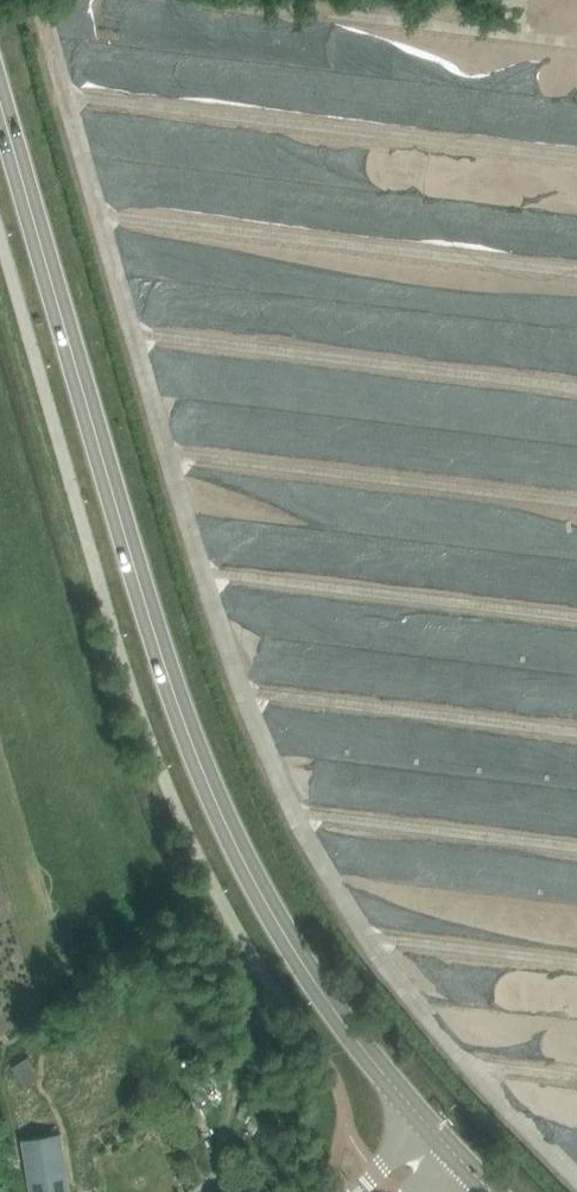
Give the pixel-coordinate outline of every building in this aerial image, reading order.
[(63,1152),(60,1133),(23,1139),(31,1191),(70,1191),(63,1152)]
